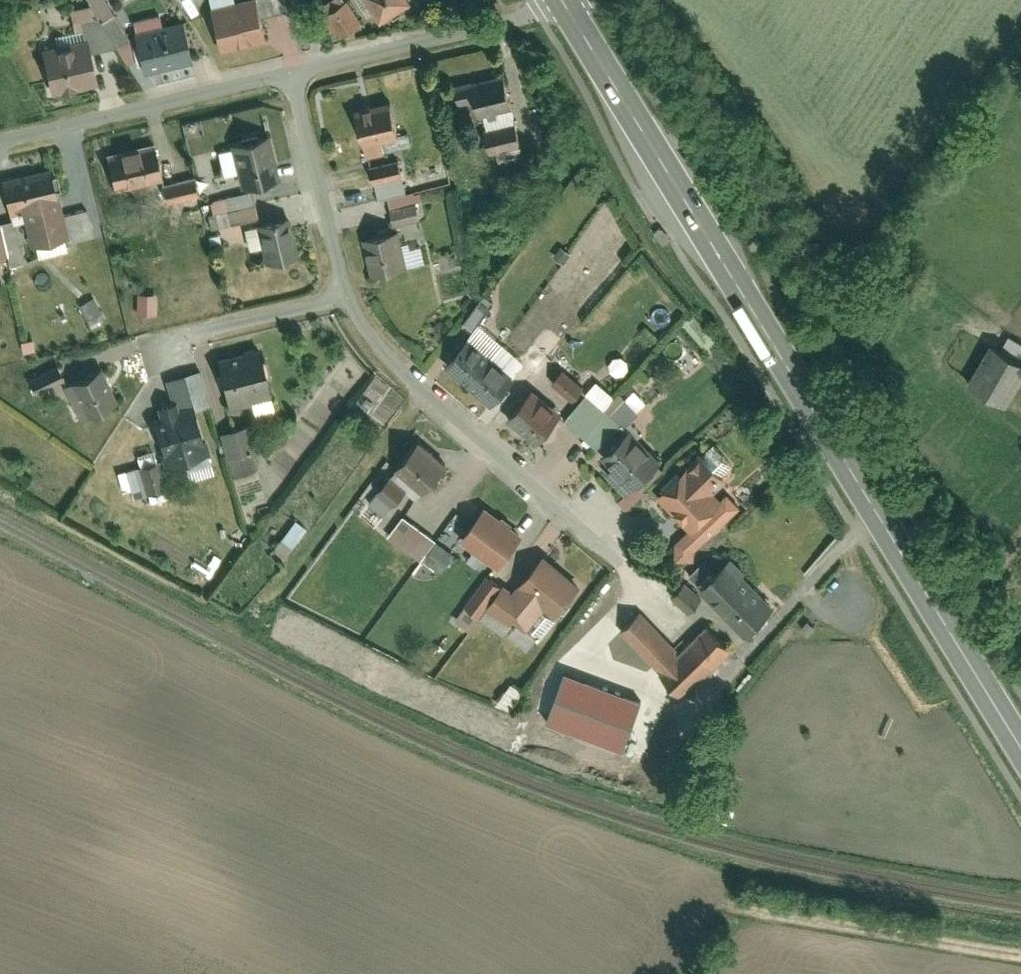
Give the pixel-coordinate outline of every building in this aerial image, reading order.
[(106,18),(117,13),(110,0),(97,0),(106,18)] [(221,54),(268,44),(263,19),(259,0),(250,0),(211,9),(221,54)] [(263,19),(293,12),(287,0),(259,0),(263,19)] [(383,26),(415,7),(411,0),(367,0),(383,26)] [(327,17),(342,39),(364,25),(350,2),(327,17)] [(138,32),(147,76),(194,66),(184,22),(138,32)] [(42,53),(52,98),(98,87),(88,42),(42,53)] [(479,121),(512,112),(503,78),(470,87),(479,121)] [(397,143),(389,106),(357,113),(367,160),(386,156),(384,146),(397,143)] [(486,136),(491,157),(523,150),(518,129),(486,136)] [(241,191),(281,182),(270,137),(231,147),(241,191)] [(106,157),(114,194),(164,183),(156,146),(106,157)] [(371,169),(379,201),(390,198),(408,194),(400,162),(371,169)] [(53,170),(2,182),(12,224),(13,227),(26,224),(32,250),(70,240),(65,218),(53,170)] [(164,188),(168,206),(200,199),(196,180),(164,188)] [(408,194),(390,198),(396,227),(421,221),(414,192),(408,194)] [(258,220),(252,193),(209,203),(215,230),(258,220)] [(88,212),(65,218),(70,240),(71,244),(94,238),(88,212)] [(299,258),(290,220),(257,227),(266,266),(299,258)] [(13,227),(12,224),(1,227),(9,259),(11,269),(23,266),(13,227)] [(0,227),(0,261),(9,259),(1,227),(0,227)] [(409,270),(400,233),(363,242),(372,279),(409,270)] [(554,259),(565,267),(573,256),(563,248),(554,259)] [(486,294),(469,323),(479,328),(495,300),(486,294)] [(137,316),(157,316),(157,296),(137,296),(137,316)] [(92,328),(107,318),(95,299),(80,309),(92,328)] [(1001,328),(995,339),(1007,345),(1013,334),(1001,328)] [(444,369),(491,409),(515,381),(468,341),(444,369)] [(1017,357),(988,342),(967,383),(996,398),(1017,357)] [(220,358),(231,405),(275,394),(264,347),(220,358)] [(34,394),(65,382),(59,367),(28,379),(34,394)] [(80,420),(118,405),(104,371),(66,387),(80,420)] [(166,381),(176,414),(193,408),(211,403),(200,371),(166,381)] [(552,386),(577,406),(589,391),(564,372),(552,386)] [(602,450),(651,402),(638,389),(627,401),(606,379),(569,416),(602,450)] [(509,416),(538,442),(564,412),(535,386),(509,416)] [(168,471),(209,458),(193,408),(176,414),(152,421),(168,471)] [(230,462),(258,453),(250,427),(221,437),(230,462)] [(634,493),(665,464),(634,432),(604,461),(634,493)] [(448,465),(422,444),(392,480),(408,492),(419,501),(448,465)] [(657,498),(689,532),(722,502),(715,494),(727,482),(703,456),(657,498)] [(167,492),(159,465),(140,471),(149,498),(167,492)] [(408,492),(392,480),(379,498),(394,510),(408,492)] [(728,496),(722,502),(689,532),(677,546),(678,563),(696,563),(696,554),(742,511),(728,496)] [(464,535),(503,564),(528,530),(488,501),(464,535)] [(282,514),(268,543),(280,548),(293,519),(282,514)] [(423,560),(438,542),(406,516),(388,539),(420,564),(423,560)] [(288,557),(311,528),(300,519),(277,548),(288,557)] [(455,556),(438,542),(423,560),(441,574),(455,556)] [(556,621),(582,589),(543,558),(516,594),(506,586),(504,589),(490,606),(527,636),(545,612),(556,621)] [(701,590),(745,636),(774,609),(730,563),(701,590)] [(490,606),(504,589),(489,578),(465,608),(479,620),(490,606)] [(691,616),(702,606),(686,588),(675,598),(691,616)] [(657,662),(687,693),(737,644),(713,620),(683,649),(644,609),(606,645),(639,679),(657,662)]
